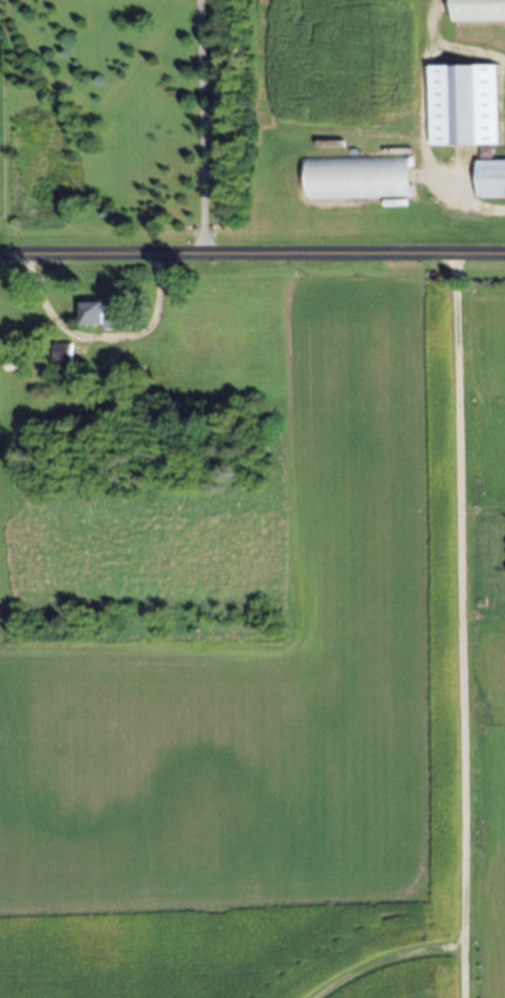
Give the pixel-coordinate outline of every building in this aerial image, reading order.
[(454,19),(454,0),(504,0),(504,18),(454,19)] [(500,141),(432,142),(430,62),(499,61),(500,141)] [(479,146),(494,146),(494,156),(479,156),(479,146)] [(308,198),(308,156),(411,156),(411,198),(308,198)] [(479,159),(504,159),(504,195),(479,195),(479,159)] [(129,328),(105,328),(105,324),(84,324),(85,303),(105,303),(105,310),(129,310),(129,328)] [(55,342),(73,342),(73,360),(55,360),(55,342)]
